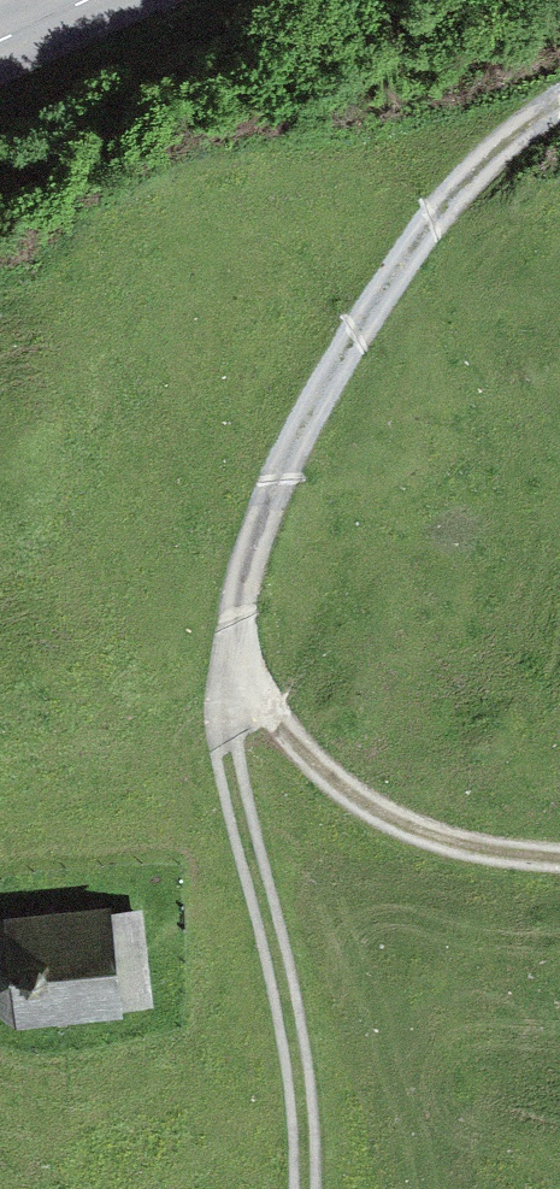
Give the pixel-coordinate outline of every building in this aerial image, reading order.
[(169,972),(160,882),(36,895),(6,927),(9,963),(45,985),(169,972)]
